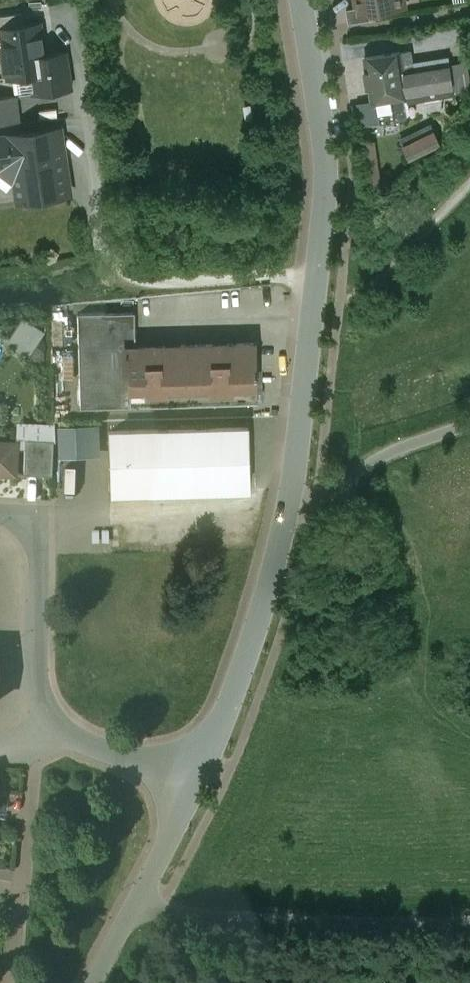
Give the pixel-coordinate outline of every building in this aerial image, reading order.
[(358,7),(359,14),(370,12),(404,7),(402,0),(357,0),(358,7)] [(358,7),(346,9),(349,23),(371,20),(370,12),(359,14),(358,7)] [(24,27),(22,12),(0,16),(0,32),(1,32),(1,30),(24,27)] [(34,57),(44,55),(40,24),(24,27),(1,30),(1,32),(8,78),(36,74),(34,57)] [(44,55),(34,57),(36,74),(38,93),(72,89),(67,53),(44,55)] [(401,53),(367,59),(369,72),(366,72),(369,88),(371,88),(373,101),(396,97),(408,96),(403,67),(401,53)] [(450,65),(413,71),(412,65),(403,67),(408,96),(454,88),(450,65)] [(0,97),(0,124),(18,122),(15,95),(0,97)] [(396,97),(377,101),(381,124),(400,121),(396,97)] [(440,127),(406,143),(413,158),(447,142),(440,127)] [(57,130),(14,135),(19,169),(20,177),(17,177),(17,182),(20,200),(69,193),(67,171),(64,171),(57,130)] [(0,137),(0,167),(15,165),(15,170),(19,169),(14,135),(0,137)] [(15,165),(0,167),(0,176),(10,183),(17,182),(17,177),(20,177),(19,169),(15,170),(15,165)] [(137,312),(76,314),(79,408),(258,403),(258,387),(233,387),(234,391),(213,392),(213,388),(167,389),(167,393),(148,394),(148,390),(128,390),(127,346),(137,346),(137,312)] [(137,346),(127,346),(128,390),(148,390),(148,394),(167,393),(167,389),(213,388),(213,392),(234,391),(233,387),(258,387),(256,343),(137,346)] [(60,457),(102,455),(101,423),(59,425),(60,457)] [(249,427),(108,431),(110,493),(251,489),(249,427)] [(14,474),(15,440),(0,440),(0,474),(14,474)] [(53,441),(24,440),(23,475),(51,476),(53,441)]
